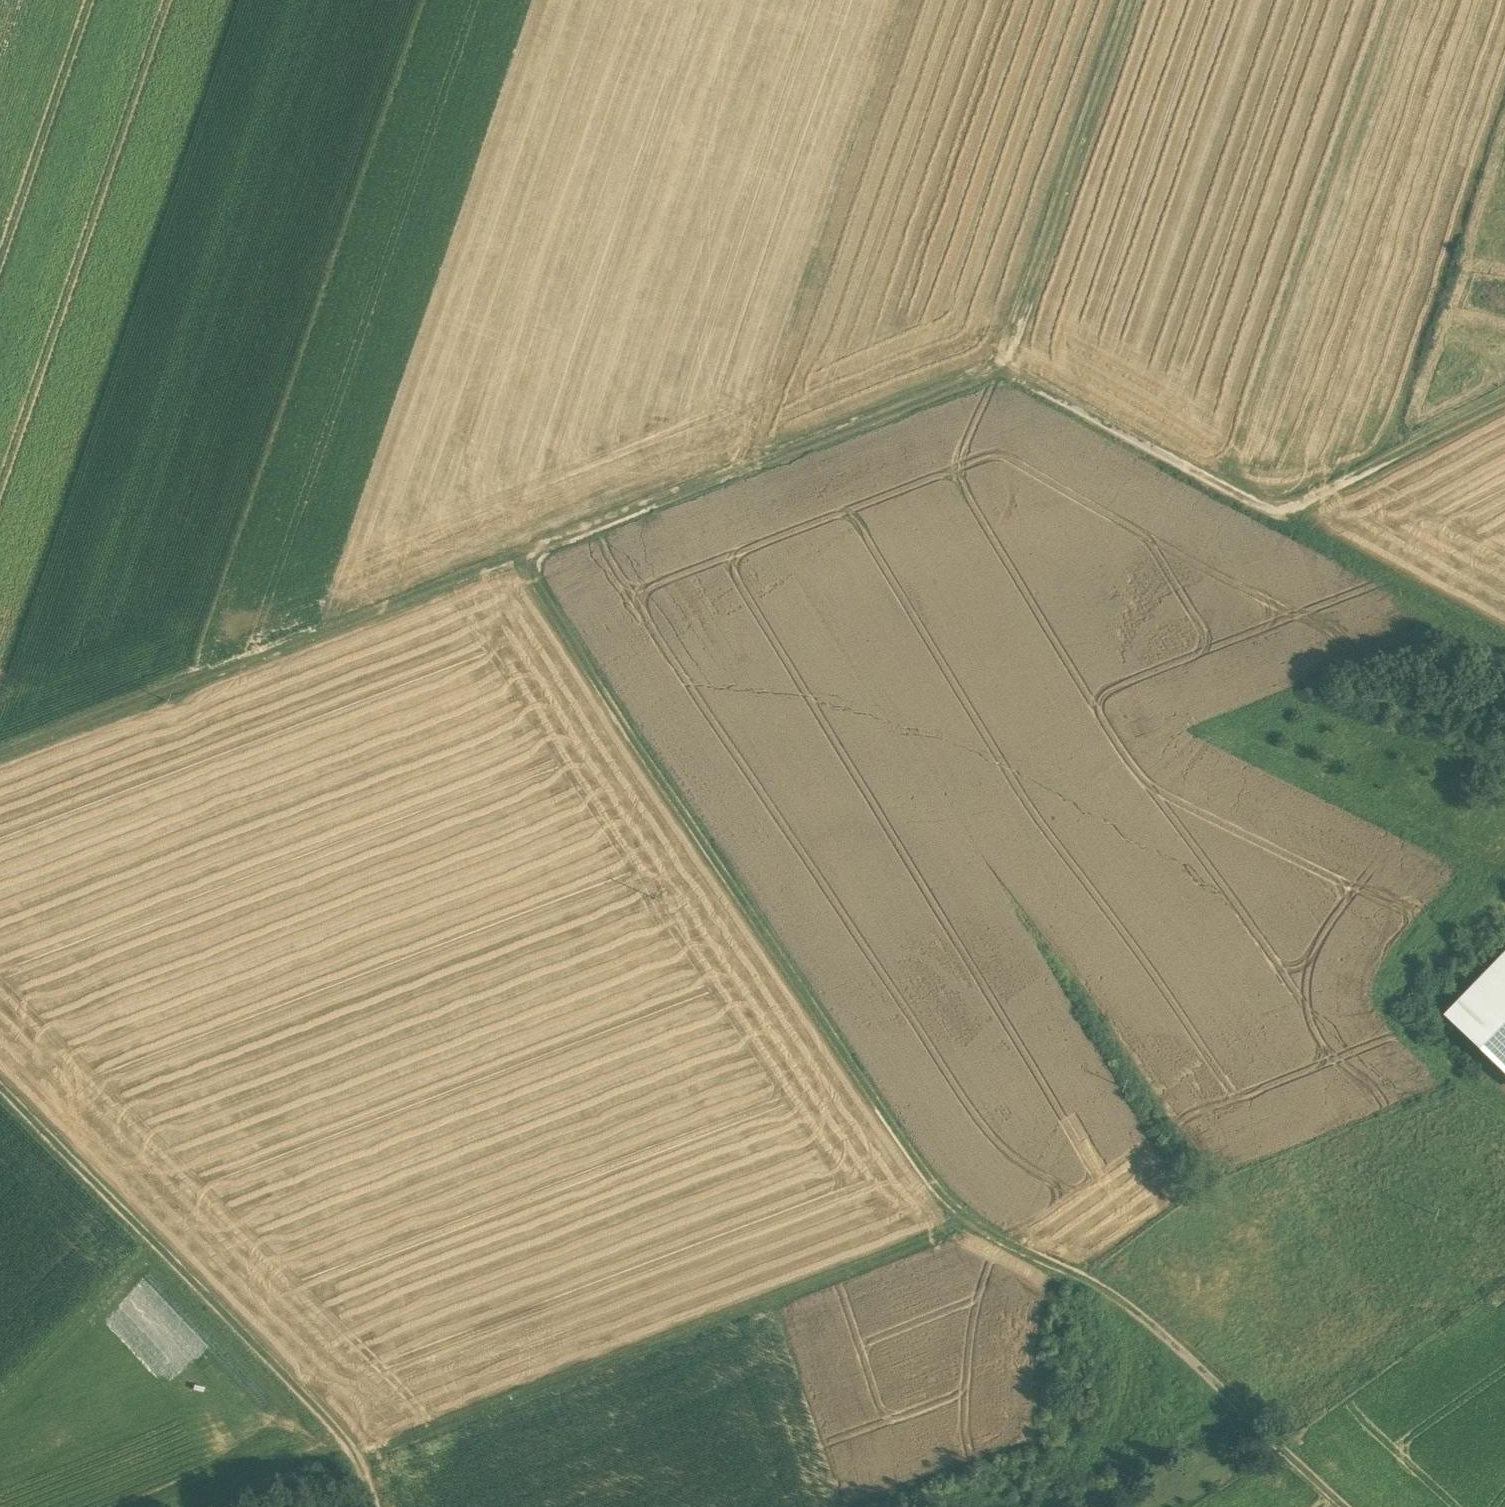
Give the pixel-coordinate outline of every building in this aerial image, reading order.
[(1441,1013),(1504,1076),(1504,948),(1441,1013)]
